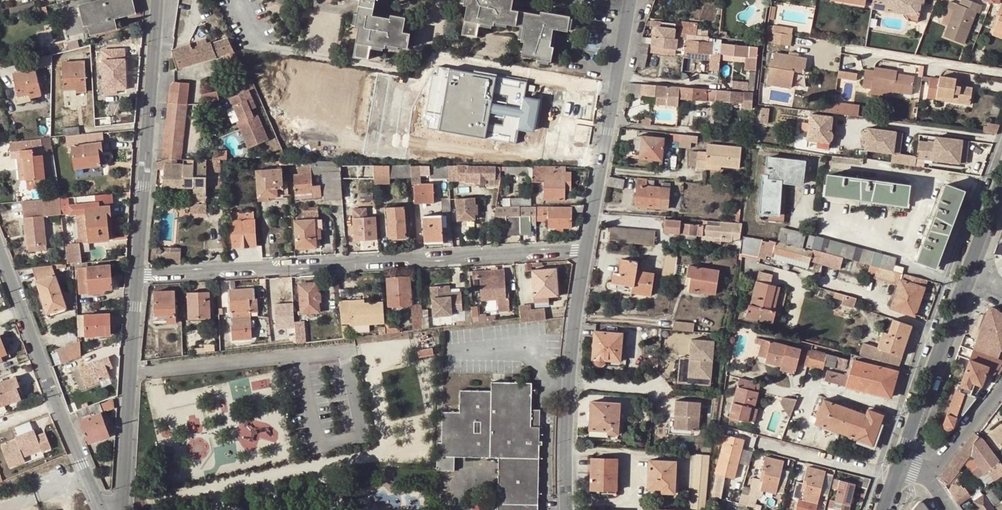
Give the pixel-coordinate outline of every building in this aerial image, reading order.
[(83,17),(95,14),(100,32),(115,28),(112,17),(116,16),(133,12),(130,0),(101,0),(80,5),(83,17)] [(356,26),(359,27),(354,56),(370,58),(372,44),(387,47),(388,43),(409,47),(412,32),(404,30),(407,16),(392,13),(392,17),(375,13),(377,0),(361,0),(356,26)] [(464,4),(467,5),(462,32),(477,35),(480,21),(494,24),(495,21),(523,26),(521,41),(524,41),(521,56),(551,61),(554,45),(550,45),(553,28),(557,29),(568,30),(571,15),(542,10),(541,13),(513,7),(515,0),(465,0),(464,4)] [(872,1),(888,4),(889,1),(893,2),(893,6),(902,8),(901,13),(902,13),(902,15),(903,15),(904,15),(904,16),(905,16),(905,17),(906,17),(906,18),(906,19),(907,20),(906,21),(916,23),(919,11),(922,4),(923,0),(872,0),(872,1)] [(958,2),(952,17),(945,35),(964,43),(980,3),(972,0),(962,0),(961,3),(958,2)] [(952,17),(958,2),(954,0),(948,15),(952,17)] [(887,11),(888,4),(872,1),(871,8),(887,11)] [(10,8),(12,13),(35,8),(33,2),(10,8)] [(95,14),(83,17),(88,38),(120,31),(119,26),(116,16),(112,17),(115,28),(100,32),(95,14)] [(653,51),(676,53),(676,48),(685,49),(686,38),(675,37),(677,23),(651,20),(650,25),(656,26),(659,26),(658,36),(655,36),(643,35),(640,43),(643,43),(641,52),(638,65),(648,67),(651,54),(650,54),(653,44),(654,44),(653,51)] [(773,23),(772,29),(791,32),(792,26),(773,23)] [(681,33),(688,34),(689,25),(682,24),(681,33)] [(791,32),(772,29),(770,40),(789,43),(791,32)] [(224,53),(234,50),(228,38),(212,42),(211,41),(192,46),(190,43),(173,49),(175,57),(179,67),(224,53)] [(758,47),(686,38),(685,49),(711,52),(710,59),(708,74),(718,75),(719,53),(746,56),(757,57),(758,47)] [(70,49),(82,46),(81,40),(69,43),(70,49)] [(711,52),(685,49),(684,56),(710,59),(711,52)] [(771,58),(770,61),(805,66),(806,57),(797,55),(793,54),(794,50),(788,49),(787,53),(774,51),(773,58),(771,58)] [(237,57),(236,57),(234,50),(224,53),(227,61),(230,60),(237,57)] [(125,51),(102,51),(103,57),(103,60),(125,58),(125,51)] [(52,54),(27,60),(29,69),(35,68),(52,64),(52,54)] [(757,57),(746,56),(744,69),(749,69),(747,89),(752,90),(757,57)] [(245,76),(237,57),(230,60),(239,79),(245,76)] [(126,89),(125,58),(103,60),(104,87),(116,87),(116,89),(126,89)] [(84,60),(70,61),(62,61),(63,88),(75,88),(75,91),(86,90),(84,61),(84,60)] [(805,66),(770,61),(767,81),(792,85),(795,70),(804,71),(805,66)] [(865,86),(873,88),(874,84),(896,89),(895,92),(912,95),(916,78),(899,74),(899,71),(877,66),(876,71),(868,69),(865,86)] [(35,68),(29,69),(13,73),(18,95),(15,95),(17,101),(30,98),(29,97),(41,94),(35,68)] [(527,119),(528,112),(521,111),(526,81),(451,68),(440,129),(515,142),(518,126),(533,128),(534,121),(527,119)] [(717,83),(718,75),(708,74),(701,74),(700,81),(717,83)] [(941,80),(925,77),(924,81),(922,96),(929,97),(930,94),(956,99),(956,102),(972,105),(975,88),(965,86),(960,85),(961,79),(942,76),(941,80)] [(171,84),(168,102),(186,104),(189,83),(174,81),(171,84)] [(630,82),(627,95),(640,96),(640,94),(641,94),(642,84),(630,82)] [(679,86),(642,84),(641,94),(642,94),(656,95),(679,96),(679,86)] [(717,89),(679,86),(679,96),(714,100),(717,100),(717,89)] [(231,96),(248,148),(271,141),(254,88),(231,96)] [(717,89),(717,100),(743,102),(752,102),(752,92),(717,89)] [(405,90),(403,104),(415,106),(416,91),(405,90)] [(224,98),(223,91),(211,92),(212,100),(209,100),(210,105),(214,105),(214,100),(224,98)] [(212,100),(211,92),(203,93),(204,101),(209,100),(212,100)] [(956,99),(930,94),(929,97),(956,102),(956,99)] [(679,96),(656,95),(655,104),(678,105),(679,96)] [(168,102),(162,159),(180,159),(186,104),(168,102)] [(836,106),(835,113),(847,114),(849,104),(836,102),(836,106)] [(835,113),(836,106),(818,103),(817,110),(835,113)] [(847,114),(860,116),(861,106),(849,104),(847,114)] [(535,114),(528,112),(527,119),(534,121),(535,114)] [(811,113),(810,122),(809,131),(808,139),(818,140),(830,142),(830,141),(831,141),(832,140),(833,139),(833,138),(834,137),(834,136),(834,134),(833,133),(833,132),(832,131),(832,130),(833,116),(811,113)] [(996,133),(999,125),(989,123),(989,126),(983,125),(982,131),(996,133)] [(92,125),(79,126),(80,133),(87,133),(93,132),(92,125)] [(63,127),(64,135),(70,135),(80,133),(79,126),(63,127)] [(921,158),(921,157),(903,154),(898,154),(901,131),(872,127),(871,132),(870,141),(869,150),(897,154),(896,163),(920,167),(921,158)] [(103,132),(95,132),(93,132),(87,133),(89,143),(101,141),(105,141),(103,132)] [(683,133),(670,132),(670,140),(682,141),(683,133)] [(80,133),(70,135),(72,145),(89,143),(87,133),(80,133)] [(683,133),(682,141),(691,142),(692,134),(683,133)] [(662,160),(664,138),(637,135),(635,148),(637,148),(640,149),(639,158),(662,160)] [(59,136),(51,137),(51,138),(52,145),(56,145),(55,142),(60,142),(59,136)] [(973,141),(940,137),(940,143),(937,160),(970,164),(973,141)] [(42,148),(53,147),(52,145),(51,138),(41,139),(42,148)] [(45,178),(42,148),(41,139),(20,141),(22,157),(24,157),(26,179),(45,178)] [(89,143),(72,145),(75,168),(101,164),(100,152),(103,151),(101,141),(89,143)] [(932,142),(923,141),(921,157),(921,158),(930,159),(932,142)] [(940,143),(932,142),(930,159),(937,160),(940,143)] [(699,150),(699,151),(697,166),(697,168),(706,169),(706,165),(722,167),(741,168),(743,146),(709,143),(708,151),(699,150)] [(640,149),(637,149),(636,154),(630,153),(629,157),(639,158),(640,149)] [(692,150),(690,165),(697,166),(699,151),(692,150)] [(220,159),(230,159),(230,151),(220,151),(215,151),(214,159),(220,159)] [(768,156),(767,163),(765,174),(762,173),(757,211),(776,213),(781,181),(787,181),(801,184),(805,161),(768,156)] [(217,174),(217,164),(194,163),(194,164),(194,185),(206,185),(208,174),(211,174),(217,174)] [(194,185),(194,164),(171,164),(165,164),(162,186),(194,188),(194,185)] [(374,177),(373,164),(360,164),(360,177),(374,177)] [(389,165),(373,164),(374,177),(374,182),(390,182),(389,178),(390,165),(389,165)] [(298,166),(299,174),(311,173),(310,166),(310,165),(309,165),(298,166)] [(411,178),(410,165),(390,165),(389,178),(411,178)] [(420,165),(411,165),(412,186),(414,186),(414,191),(433,191),(432,182),(421,182),(420,173),(420,165)] [(432,173),(432,165),(420,165),(420,173),(432,173)] [(449,177),(448,165),(432,165),(432,173),(432,177),(449,177)] [(449,177),(449,180),(458,180),(458,177),(458,171),(458,165),(448,165),(449,177)] [(458,171),(458,177),(466,177),(466,180),(475,180),(475,166),(475,165),(468,165),(468,171),(458,171)] [(475,166),(475,180),(475,183),(485,183),(485,178),(495,178),(495,176),(499,177),(500,166),(475,166)] [(565,166),(532,166),(533,172),(529,172),(529,181),(544,182),(544,199),(564,199),(565,189),(570,189),(571,171),(565,171),(565,166)] [(282,168),(257,170),(258,196),(284,195),(282,168)] [(324,199),(341,198),(339,172),(322,173),(324,199)] [(294,174),(295,194),(312,193),(312,188),(311,173),(299,174),(294,174)] [(911,184),(829,174),(826,193),(908,204),(911,184)] [(624,178),(609,177),(608,186),(623,188),(624,178)] [(637,179),(636,185),(653,187),(654,180),(637,179)] [(782,220),(787,181),(781,181),(776,213),(757,211),(756,217),(782,220)] [(197,195),(205,195),(206,185),(194,185),(194,188),(194,190),(194,196),(197,195)] [(653,187),(636,185),(634,205),(640,206),(640,207),(647,207),(647,206),(668,208),(669,189),(653,187)] [(963,191),(944,185),(917,261),(936,267),(963,191)] [(312,193),(295,194),(296,202),(319,200),(319,188),(312,188),(312,193)] [(433,191),(414,191),(414,203),(434,202),(434,191),(433,191)] [(113,205),(112,193),(75,196),(75,201),(69,201),(69,211),(77,210),(86,210),(88,239),(88,242),(109,240),(107,217),(111,216),(110,206),(113,205)] [(450,195),(441,195),(442,212),(451,211),(450,195)] [(59,197),(22,200),(22,201),(42,199),(42,206),(47,206),(48,212),(61,211),(60,204),(59,197)] [(458,220),(468,220),(475,219),(475,214),(477,214),(476,204),(475,204),(474,197),(456,197),(458,220)] [(42,199),(22,201),(23,208),(42,206),(42,199)] [(571,207),(548,206),(548,219),(548,226),(556,227),(564,227),(571,227),(571,210),(582,211),(584,204),(571,204),(571,207)] [(42,206),(23,208),(26,234),(27,234),(29,250),(47,248),(43,215),(48,214),(48,212),(47,206),(42,206)] [(495,207),(494,219),(506,219),(506,232),(521,231),(522,206),(520,206),(495,207)] [(536,206),(522,206),(521,231),(531,231),(530,215),(536,215),(536,206)] [(536,206),(536,215),(536,219),(548,219),(548,206),(540,206),(536,206)] [(352,208),(353,217),(366,216),(366,207),(352,208)] [(404,209),(387,210),(389,237),(409,236),(408,223),(407,209),(404,209)] [(79,240),(88,239),(86,210),(77,210),(79,240)] [(232,212),(232,220),(254,219),(254,211),(232,212)] [(307,211),(308,219),(314,219),(320,218),(319,211),(307,211)] [(443,241),(442,226),(442,214),(423,215),(425,243),(443,241)] [(366,216),(353,217),(354,239),(376,238),(375,215),(366,216)] [(254,219),(232,220),(231,220),(233,246),(256,245),(254,219)] [(314,219),(308,219),(294,220),(296,247),(316,246),(315,237),(314,219)] [(664,233),(679,233),(681,220),(665,219),(664,233)] [(702,235),(703,224),(682,223),(681,234),(683,234),(702,235)] [(741,228),(703,224),(702,235),(721,237),(720,241),(731,242),(732,238),(739,238),(741,232),(741,228)] [(779,225),(776,238),(801,245),(804,232),(779,225)] [(620,227),(611,227),(609,239),(618,240),(618,242),(654,244),(656,231),(620,227)] [(742,247),(759,252),(763,238),(745,233),(742,247)] [(805,246),(813,249),(843,257),(873,265),(883,267),(893,270),(895,264),(898,257),(816,234),(815,235),(809,233),(805,246)] [(773,252),(810,262),(811,258),(812,251),(770,239),(765,258),(771,259),(773,252)] [(67,263),(74,263),(81,262),(79,244),(65,244),(67,263)] [(156,245),(155,257),(182,259),(183,247),(156,245)] [(742,247),(742,251),(758,256),(759,252),(742,247)] [(843,257),(813,249),(812,251),(811,258),(841,266),(843,257)] [(771,259),(796,266),(808,269),(810,262),(773,252),(771,259)] [(666,256),(663,274),(676,276),(679,258),(666,256)] [(614,273),(613,283),(613,284),(631,286),(631,292),(652,295),(655,274),(637,271),(638,261),(622,260),(620,274),(614,273)] [(904,267),(895,264),(893,270),(893,271),(903,273),(904,267)] [(50,265),(31,266),(36,280),(53,274),(52,270),(50,265)] [(112,280),(110,265),(87,267),(89,293),(100,293),(99,290),(103,289),(112,288),(112,280)] [(883,267),(873,265),(870,274),(899,283),(901,278),(903,273),(893,271),(893,270),(883,267)] [(687,266),(685,278),(689,278),(687,292),(714,296),(718,271),(687,266)] [(87,267),(77,267),(79,294),(89,293),(87,267)] [(532,269),(534,297),(549,296),(558,295),(557,268),(532,269)] [(769,306),(775,284),(770,282),(772,272),(757,268),(743,315),(770,322),(774,308),(773,307),(769,306)] [(504,269),(478,270),(478,278),(481,278),(482,299),(499,299),(511,298),(511,285),(505,285),(504,269)] [(925,286),(927,280),(903,273),(901,278),(925,286)] [(36,280),(47,313),(49,316),(56,314),(55,310),(65,306),(53,274),(36,280)] [(410,276),(387,278),(388,305),(411,304),(410,276)] [(901,278),(899,283),(891,307),(915,316),(925,286),(901,278)] [(321,298),(321,293),(318,291),(317,282),(300,283),(302,311),(319,310),(319,301),(321,299),(321,298)] [(613,284),(613,283),(612,283),(610,284),(609,286),(609,287),(609,288),(609,289),(610,290),(631,292),(631,286),(613,284)] [(445,284),(430,286),(431,297),(432,297),(434,315),(452,314),(452,310),(463,309),(461,294),(446,296),(445,284)] [(449,284),(445,284),(446,296),(461,294),(461,290),(450,291),(449,284)] [(779,285),(775,284),(769,306),(773,307),(779,285)] [(250,298),(256,297),(255,287),(230,289),(232,338),(252,337),(250,312),(250,298)] [(175,290),(155,291),(156,319),(167,319),(167,322),(176,322),(175,290)] [(211,290),(187,292),(188,318),(211,316),(211,290)] [(856,297),(836,291),(834,296),(844,299),(843,303),(854,306),(856,297)] [(257,297),(256,297),(250,298),(250,312),(258,311),(257,297)] [(511,298),(499,299),(499,310),(511,310),(511,298)] [(350,299),(340,300),(342,323),(352,322),(351,324),(385,322),(384,301),(364,302),(351,302),(350,299)] [(421,303),(411,304),(412,329),(423,328),(421,303)] [(478,304),(471,305),(472,323),(479,322),(478,304)] [(529,305),(518,305),(520,322),(546,319),(545,310),(529,314),(529,311),(529,305)] [(1001,347),(1001,307),(1001,306),(997,311),(991,307),(990,307),(989,307),(988,307),(987,309),(975,340),(1001,349),(1001,347)] [(88,315),(85,315),(85,336),(96,336),(96,335),(110,334),(110,314),(88,315)] [(912,325),(893,318),(893,319),(888,332),(884,331),(877,347),(863,342),(859,355),(899,366),(902,356),(912,325)] [(343,337),(354,336),(353,331),(348,331),(347,324),(342,324),(343,337)] [(621,334),(594,332),(592,359),(595,359),(595,361),(595,362),(596,363),(599,363),(601,362),(603,362),(604,360),(619,361),(621,334)] [(807,365),(811,349),(800,346),(800,348),(762,338),(757,356),(765,358),(764,362),(780,366),(781,362),(796,367),(797,363),(807,366),(807,365)] [(714,343),(691,340),(690,359),(687,378),(710,380),(714,343)] [(56,349),(61,363),(82,356),(81,341),(80,341),(56,349)] [(432,346),(417,349),(419,357),(434,354),(432,346)] [(842,357),(811,349),(807,365),(823,368),(824,364),(845,369),(848,359),(842,357)] [(957,390),(959,391),(970,395),(974,384),(981,386),(987,370),(987,371),(989,373),(990,374),(991,375),(992,375),(994,374),(995,373),(998,375),(1001,368),(999,366),(1001,362),(1001,361),(972,350),(957,390)] [(9,357),(7,352),(0,355),(0,360),(9,357)] [(843,353),(842,357),(848,359),(850,359),(853,360),(864,362),(865,359),(843,353)] [(79,367),(86,384),(109,376),(107,369),(112,367),(108,356),(84,365),(79,367)] [(687,378),(690,359),(679,357),(676,383),(709,387),(710,380),(687,378)] [(70,362),(72,370),(79,367),(84,365),(81,358),(70,362)] [(865,363),(864,362),(853,360),(852,362),(849,375),(846,386),(858,389),(865,363)] [(781,362),(780,366),(779,369),(794,372),(796,367),(781,362)] [(885,368),(865,363),(858,389),(890,397),(897,371),(900,372),(901,369),(886,365),(885,368)] [(79,367),(72,370),(79,387),(86,384),(79,367)] [(846,386),(849,375),(827,370),(825,381),(846,386)] [(20,398),(16,386),(19,385),(16,376),(0,382),(0,405),(20,398)] [(756,383),(738,378),(729,416),(747,421),(751,407),(753,408),(758,392),(753,391),(756,383)] [(442,442),(440,442),(439,469),(442,468),(456,469),(455,455),(499,456),(499,486),(499,492),(539,492),(540,425),(538,425),(538,409),(532,408),(531,382),(492,382),(492,390),(460,391),(460,413),(443,412),(442,442)] [(970,395),(977,397),(981,386),(974,384),(970,395)] [(957,390),(954,389),(942,423),(943,426),(944,428),(946,429),(948,430),(949,430),(951,428),(953,427),(954,424),(954,422),(957,423),(977,397),(970,395),(959,391),(957,390)] [(94,393),(82,398),(84,404),(97,399),(94,393)] [(795,399),(781,396),(779,402),(789,417),(795,399)] [(113,398),(102,401),(103,406),(105,411),(116,407),(113,398)] [(101,400),(87,405),(89,411),(103,406),(102,401),(101,400)] [(824,400),(822,405),(817,418),(816,424),(858,439),(857,440),(873,446),(884,415),(869,409),(867,415),(824,400)] [(590,401),(589,430),(605,431),(606,433),(612,434),(617,434),(619,403),(590,401)] [(699,403),(674,401),(673,415),(676,415),(675,429),(697,431),(699,403)] [(817,418),(822,405),(816,403),(811,416),(817,418)] [(87,405),(76,409),(79,415),(89,411),(87,405)] [(751,407),(747,421),(754,423),(757,409),(753,408),(751,407)] [(102,408),(78,417),(88,439),(97,436),(98,440),(111,435),(102,408)] [(993,433),(1001,445),(1001,426),(993,433)] [(43,452),(51,448),(45,434),(37,437),(34,431),(19,438),(20,441),(16,442),(2,448),(11,468),(26,462),(24,458),(42,450),(43,452)] [(983,439),(974,432),(963,447),(971,454),(972,453),(976,447),(983,439)] [(717,473),(730,476),(734,478),(743,446),(737,444),(739,437),(726,434),(715,472),(717,473)] [(983,439),(976,447),(972,453),(975,458),(979,456),(983,461),(977,465),(979,468),(983,473),(988,470),(995,479),(1001,475),(1001,464),(988,445),(983,439)] [(749,448),(743,446),(734,478),(739,479),(749,448)] [(971,454),(963,447),(959,451),(939,477),(948,484),(959,470),(963,465),(970,455),(971,454)] [(708,507),(711,453),(696,452),(692,506),(708,507)] [(975,458),(972,453),(971,454),(970,455),(976,463),(977,465),(983,461),(979,456),(975,458)] [(765,455),(760,474),(764,475),(762,481),(760,489),(776,493),(784,461),(765,455)] [(590,489),(599,490),(617,490),(617,458),(591,457),(590,489)] [(648,487),(658,487),(675,488),(675,481),(676,461),(650,459),(648,487)] [(806,466),(802,485),(806,486),(804,491),(802,500),(818,504),(825,471),(806,466)] [(717,473),(710,495),(724,499),(730,476),(717,473)] [(675,488),(658,487),(657,493),(679,495),(680,481),(675,481),(675,488)] [(863,485),(847,481),(845,491),(842,502),(858,506),(863,485)] [(952,497),(965,488),(955,481),(948,490),(952,497)] [(752,487),(743,484),(738,503),(747,506),(751,491),(752,487)] [(952,497),(958,505),(970,496),(965,488),(952,497)] [(747,506),(753,508),(757,493),(751,491),(747,506)] [(991,491),(984,496),(993,508),(1000,504),(991,491)] [(499,492),(499,504),(489,504),(490,509),(540,509),(539,492),(499,492)] [(984,496),(983,494),(973,500),(975,504),(977,507),(975,509),(974,509),(994,509),(993,508),(984,496)]
